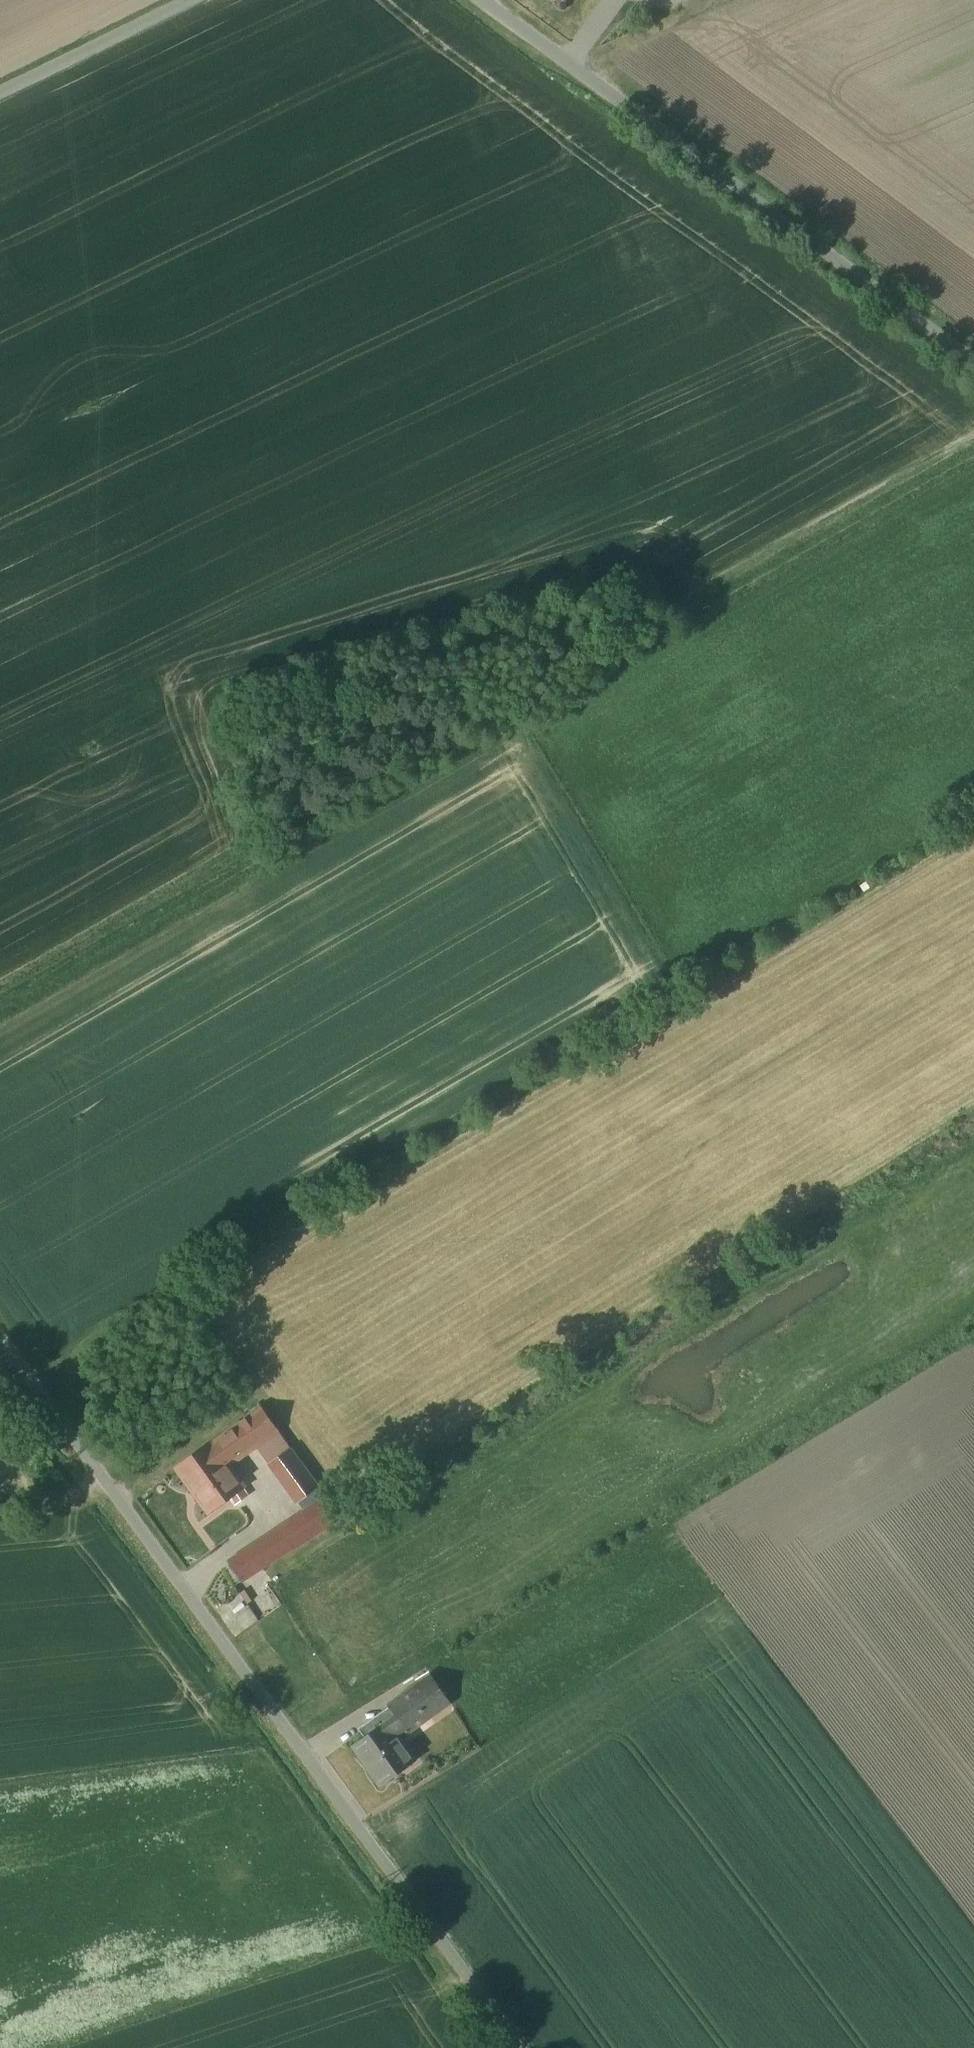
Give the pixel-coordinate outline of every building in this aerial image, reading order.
[(212,1443),(177,1468),(209,1512),(244,1487),(229,1466),(279,1430),(262,1408),(227,1433),(213,1444),(212,1443)] [(319,1488),(290,1449),(270,1463),(298,1502),(319,1488)] [(319,1488),(298,1502),(305,1512),(326,1498),(319,1488)] [(305,1512),(280,1529),(292,1548),(293,1549),(340,1518),(327,1498),(326,1498),(305,1512)] [(280,1529),(229,1562),(242,1581),(292,1548),(280,1529)] [(392,1718),(388,1721),(387,1721),(365,1737),(366,1737),(354,1745),(355,1746),(370,1767),(369,1768),(369,1769),(370,1769),(381,1784),(381,1785),(416,1761),(415,1760),(399,1738),(450,1702),(434,1678),(414,1692),(412,1689),(390,1706),(397,1716),(392,1719),(392,1718)]
